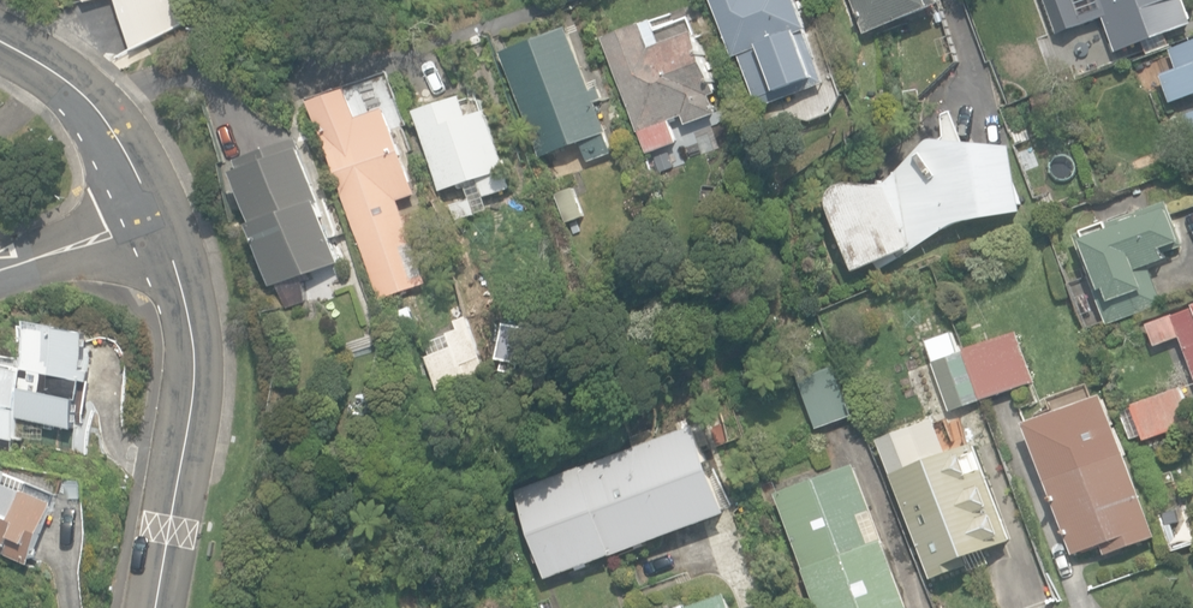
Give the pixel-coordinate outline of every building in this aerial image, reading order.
[(134,48),(185,23),(178,0),(119,0),(134,48)] [(733,57),(739,55),(759,108),(824,83),(805,30),(808,29),(797,0),(712,0),(733,57)] [(856,34),(866,30),(867,33),(945,3),(944,0),(843,0),(856,34)] [(1118,50),(1192,22),(1192,16),(1187,0),(1047,0),(1059,32),(1105,14),(1118,50)] [(605,39),(645,155),(678,143),(669,119),(683,115),(686,124),(717,113),(712,97),(722,94),(700,32),(663,45),(655,22),(605,39)] [(581,143),(588,163),(614,154),(607,135),(609,134),(598,103),(605,100),(601,87),(593,90),(572,28),(502,53),(539,158),(581,143)] [(1148,54),(1167,47),(1165,41),(1146,48),(1148,54)] [(1170,49),(1177,68),(1161,73),(1171,103),(1192,95),(1192,41),(1170,49)] [(312,102),(376,300),(428,283),(401,199),(414,195),(386,108),(359,117),(350,89),(312,102)] [(443,190),(452,222),(487,211),(483,199),(510,191),(503,171),(507,170),(489,111),(469,117),(463,97),(414,113),(438,192),(443,190)] [(282,286),(289,309),(307,304),(300,278),(345,265),(326,201),(322,203),(306,149),(300,150),(296,137),(235,156),(256,228),(260,227),(278,287),(282,286)] [(830,208),(855,271),(876,261),(880,270),(941,232),(947,228),(953,225),(961,222),(968,220),(976,218),(984,217),(1023,211),(1013,145),(938,138),(934,138),(931,139),(929,141),(927,143),(896,175),(893,178),(890,180),(887,182),(883,183),(880,183),(847,184),(843,184),(839,184),(835,186),(832,189),(830,192),(828,196),(828,200),(829,204),(830,208)] [(562,191),(572,221),(586,216),(585,212),(588,211),(583,196),(579,197),(576,186),(562,191)] [(1073,233),(1106,322),(1164,298),(1150,266),(1168,259),(1162,248),(1182,240),(1168,200),(1073,233)] [(1192,370),(1192,307),(1149,323),(1153,332),(1157,344),(1180,335),(1192,370)] [(428,356),(439,389),(490,371),(471,316),(457,321),(460,329),(450,332),(455,347),(428,356)] [(14,437),(17,417),(75,426),(79,399),(82,399),(86,380),(93,381),(94,372),(87,371),(90,347),(92,336),(93,332),(91,332),(37,323),(36,322),(34,332),(28,370),(0,365),(0,434),(14,437)] [(499,358),(537,366),(544,331),(507,324),(499,358)] [(959,351),(954,332),(953,330),(949,332),(926,339),(933,361),(906,369),(922,418),(982,400),(965,351),(964,349),(959,351)] [(1018,334),(965,351),(982,400),(1033,383),(1018,334)] [(800,378),(815,422),(850,410),(834,365),(813,372),(806,353),(792,358),(799,378),(800,378)] [(1025,423),(1071,555),(1102,544),(1106,554),(1155,537),(1104,392),(1091,397),(1087,384),(1048,397),(1053,413),(1025,423)] [(1144,438),(1192,420),(1192,416),(1182,386),(1133,404),(1134,406),(1122,410),(1132,437),(1142,433),(1144,438)] [(517,490),(548,576),(694,523),(729,510),(698,425),(694,426),(517,490)] [(895,473),(934,577),(970,564),(966,555),(1014,538),(978,442),(895,473)] [(818,607),(909,607),(856,462),(776,491),(818,607)] [(33,565),(60,505),(27,490),(30,483),(0,469),(0,550),(33,565)] [(1173,550),(1192,543),(1192,522),(1186,503),(1160,512),(1173,550)] [(728,592),(694,604),(683,607),(734,607),(728,592)]
